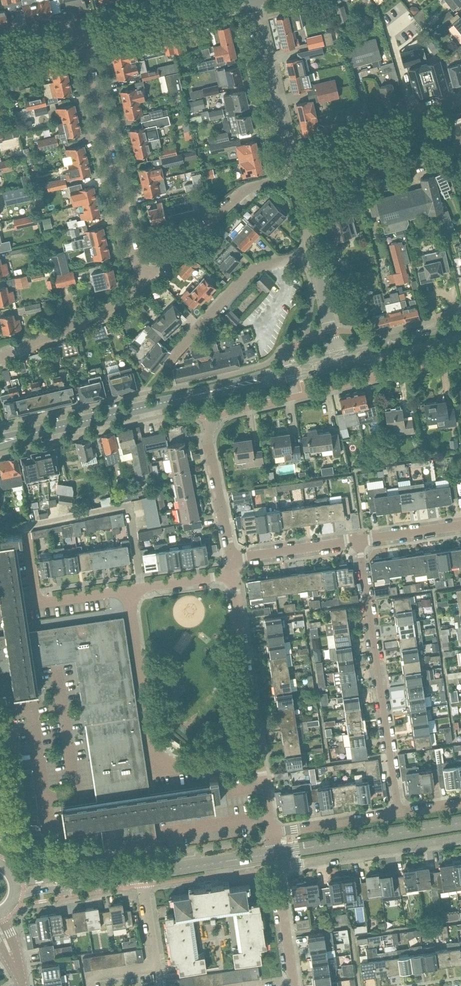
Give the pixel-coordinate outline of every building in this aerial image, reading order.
[(36,0),(22,0),(23,5),(26,21),(40,18),(36,2),(36,0)] [(40,18),(53,15),(50,0),(46,0),(36,2),(40,18)] [(68,9),(68,11),(86,7),(84,0),(59,0),(61,11),(68,9)] [(336,15),(332,0),(329,0),(322,2),(326,17),(336,15)] [(458,5),(460,2),(460,0),(446,0),(453,9),(458,5)] [(348,22),(343,5),(336,7),(341,24),(348,22)] [(419,10),(416,6),(412,6),(407,10),(412,16),(419,10)] [(413,17),(422,28),(427,23),(427,11),(424,8),(413,17)] [(9,25),(5,10),(0,11),(0,27),(9,25)] [(453,16),(449,11),(440,18),(444,23),(453,16)] [(287,15),(276,18),(280,34),(291,31),(296,30),(294,21),(293,17),(293,14),(287,15)] [(452,23),(460,34),(460,16),(452,23)] [(441,33),(449,26),(446,22),(438,29),(441,33)] [(213,29),(216,45),(232,41),(229,25),(218,28),(213,29)] [(291,31),(280,34),(284,49),(300,45),(298,39),(293,40),(291,31)] [(169,34),(162,36),(166,54),(173,52),(174,52),(170,34),(169,34)] [(322,34),(306,38),(308,49),(324,45),(322,34)] [(181,44),(179,36),(171,38),(175,54),(187,51),(185,43),(181,44)] [(345,46),(352,67),(381,58),(375,37),(345,46)] [(121,50),(112,52),(115,66),(136,61),(138,60),(133,40),(120,43),(121,50)] [(216,58),(206,61),(208,69),(235,63),(234,57),(236,57),(232,41),(216,45),(213,45),(216,58)] [(447,65),(448,69),(452,85),(460,82),(460,71),(459,62),(460,61),(460,49),(459,46),(445,57),(447,63),(447,65)] [(322,47),(307,50),(309,58),(324,54),(322,47)] [(435,89),(435,90),(446,87),(438,59),(427,62),(423,47),(401,53),(405,65),(406,65),(408,64),(409,70),(416,94),(427,91),(426,86),(433,84),(435,89)] [(286,61),(290,77),(301,74),(299,65),(304,64),(302,57),(286,61)] [(139,73),(136,61),(115,66),(118,79),(133,76),(133,75),(139,73)] [(397,80),(391,61),(391,62),(380,65),(382,73),(387,72),(390,82),(397,80)] [(50,82),(68,78),(65,63),(46,67),(48,74),(52,73),(54,81),(50,82)] [(220,85),(228,83),(228,85),(242,82),(238,66),(225,69),(225,66),(216,68),(220,85)] [(377,66),(360,70),(359,70),(360,76),(367,75),(366,73),(378,70),(377,66)] [(141,72),(143,80),(156,77),(160,76),(159,68),(158,68),(141,72)] [(172,73),(166,75),(170,94),(182,91),(180,79),(179,76),(178,72),(172,73)] [(312,88),(308,72),(301,74),(290,77),(294,92),(312,88)] [(12,76),(16,89),(23,87),(20,74),(12,76)] [(68,78),(50,82),(53,97),(72,92),(68,78)] [(315,84),(317,93),(337,88),(335,80),(315,84)] [(392,83),(379,87),(384,104),(397,100),(392,83)] [(203,89),(190,92),(191,98),(204,95),(219,92),(217,85),(203,88),(203,89)] [(142,88),(136,89),(136,88),(121,91),(124,105),(139,101),(145,100),(142,88)] [(319,102),(339,97),(337,88),(317,93),(319,102)] [(235,108),(247,106),(244,90),(231,93),(224,95),(227,109),(235,107),(235,108)] [(27,109),(47,104),(45,96),(25,101),(27,109)] [(189,112),(195,110),(205,108),(203,99),(187,102),(189,112)] [(300,120),(316,116),(312,100),(296,104),(300,120)] [(142,115),(139,101),(124,105),(127,118),(142,115)] [(63,122),(78,118),(74,104),(55,108),(57,115),(62,114),(63,122)] [(36,116),(48,113),(46,105),(34,108),(36,116)] [(162,108),(149,111),(151,119),(168,115),(167,109),(162,110),(162,108)] [(201,115),(188,118),(190,123),(190,124),(202,121),(224,116),(222,109),(208,112),(201,114),(201,115)] [(253,129),(250,114),(236,117),(235,114),(227,116),(231,131),(234,133),(240,131),(240,132),(253,129)] [(170,124),(168,115),(151,119),(141,121),(143,127),(130,130),(133,144),(148,140),(159,137),(157,127),(159,126),(160,127),(163,126),(163,125),(170,124)] [(316,116),(300,120),(304,135),(320,131),(316,116)] [(452,116),(442,119),(443,124),(454,121),(452,116)] [(59,132),(55,133),(56,136),(56,139),(58,145),(63,143),(62,138),(67,137),(81,133),(78,118),(63,122),(57,123),(57,124),(59,132)] [(31,119),(25,121),(26,128),(33,126),(31,119)] [(451,128),(453,132),(451,133),(452,139),(455,139),(455,141),(460,139),(460,122),(451,125),(451,128)] [(323,136),(341,132),(338,123),(321,127),(323,136)] [(13,137),(19,136),(17,128),(12,129),(0,132),(0,140),(13,137)] [(227,132),(214,135),(215,143),(229,139),(227,132)] [(54,137),(37,140),(39,149),(58,145),(56,139),(56,136),(54,137)] [(159,137),(148,140),(133,144),(136,157),(151,154),(150,148),(161,145),(159,137)] [(241,144),(240,139),(221,143),(223,150),(237,147),(236,145),(241,144)] [(240,160),(243,160),(247,159),(247,158),(259,156),(256,140),(244,143),(241,144),(236,145),(237,147),(240,160)] [(73,163),(87,159),(84,145),(65,149),(67,156),(71,155),(73,163)] [(22,147),(13,149),(15,157),(24,155),(22,147)] [(159,158),(161,157),(177,154),(175,147),(158,151),(159,158)] [(183,152),(177,154),(161,157),(163,165),(185,160),(183,152)] [(247,158),(247,159),(243,160),(240,160),(243,175),(251,174),(263,172),(259,156),(247,158)] [(0,162),(0,171),(12,168),(10,159),(0,162)] [(70,172),(60,174),(61,179),(64,178),(67,178),(67,180),(91,174),(87,159),(73,163),(68,164),(70,172)] [(139,169),(142,182),(157,179),(164,177),(160,164),(139,169)] [(213,168),(203,171),(205,178),(215,175),(213,168)] [(444,172),(435,175),(439,185),(442,191),(444,198),(450,196),(447,189),(450,188),(447,181),(444,172)] [(197,188),(203,187),(200,173),(191,175),(193,183),(184,185),(186,191),(193,189),(197,188)] [(443,210),(435,175),(421,179),(423,187),(429,211),(429,214),(443,210)] [(157,179),(142,182),(145,196),(160,193),(167,191),(166,190),(164,177),(157,179)] [(49,190),(66,186),(64,178),(47,182),(49,190)] [(81,183),(69,185),(73,206),(83,203),(97,200),(93,186),(82,188),(81,183)] [(30,186),(2,192),(5,204),(33,198),(30,186)] [(180,187),(168,190),(169,196),(169,197),(182,194),(182,193),(180,187)] [(429,211),(423,187),(376,199),(380,212),(384,231),(403,228),(400,218),(408,216),(429,211)] [(269,199),(261,208),(277,224),(279,222),(280,223),(285,218),(284,217),(286,215),(285,215),(286,214),(281,209),(280,210),(269,199)] [(380,212),(376,199),(369,201),(372,214),(380,212)] [(100,215),(97,200),(83,203),(85,211),(80,212),(82,219),(100,215)] [(158,207),(148,209),(151,222),(159,221),(161,227),(197,218),(194,209),(165,216),(162,202),(157,203),(158,207)] [(338,217),(330,219),(335,239),(350,235),(350,237),(357,235),(349,207),(347,202),(335,205),(337,211),(336,211),(338,217)] [(261,208),(255,214),(252,217),(262,228),(267,233),(268,233),(270,231),(271,232),(276,227),(275,226),(277,224),(261,208)] [(37,214),(21,218),(23,226),(39,222),(37,214)] [(407,227),(409,222),(408,216),(400,218),(403,228),(407,227)] [(50,218),(42,220),(45,230),(52,228),(50,218)] [(76,218),(67,221),(68,228),(78,225),(76,218)] [(238,232),(232,238),(239,244),(236,247),(240,251),(242,253),(245,250),(244,249),(246,248),(248,250),(252,245),(250,243),(259,234),(252,228),(247,222),(244,226),(241,222),(235,228),(238,232)] [(84,237),(77,239),(79,248),(83,247),(106,241),(103,227),(88,230),(84,231),(85,234),(83,234),(84,237)] [(70,230),(67,231),(68,235),(71,235),(72,237),(80,235),(78,228),(76,228),(70,230)] [(11,249),(11,248),(9,241),(1,243),(0,240),(0,251),(11,249)] [(106,241),(83,247),(87,261),(96,259),(110,256),(106,241)] [(396,271),(393,272),(396,283),(408,280),(404,263),(409,262),(406,249),(400,250),(398,241),(389,244),(396,271)] [(218,256),(215,260),(219,264),(229,272),(240,259),(238,258),(236,255),(240,251),(236,247),(231,242),(218,256)] [(26,247),(10,251),(11,258),(28,254),(26,247)] [(445,249),(422,254),(424,263),(425,270),(418,271),(421,283),(428,281),(428,279),(434,278),(434,275),(443,273),(443,272),(442,269),(449,267),(445,249)] [(69,272),(64,251),(51,255),(56,275),(69,272)] [(215,287),(214,286),(218,282),(191,255),(177,270),(185,279),(190,273),(199,282),(191,292),(188,289),(181,296),(185,299),(184,301),(188,304),(189,302),(193,307),(199,301),(201,303),(205,298),(208,300),(213,295),(210,292),(215,287)] [(93,272),(91,273),(95,289),(97,288),(116,284),(112,268),(102,270),(94,272),(93,272)] [(31,275),(32,281),(44,278),(43,272),(31,275)] [(73,272),(54,276),(57,287),(75,282),(73,272)] [(264,272),(255,282),(266,292),(275,282),(264,272)] [(26,275),(15,278),(16,285),(28,283),(26,275)] [(7,292),(6,286),(0,287),(0,304),(14,301),(12,291),(7,292)] [(402,286),(397,287),(398,291),(400,300),(405,322),(421,318),(416,299),(410,300),(411,306),(408,307),(404,292),(403,292),(403,290),(402,286)] [(376,307),(370,308),(375,329),(376,329),(390,325),(385,303),(384,301),(383,297),(382,291),(373,294),(376,307)] [(390,296),(383,297),(384,301),(385,303),(390,325),(405,322),(400,300),(398,291),(390,293),(390,296)] [(361,292),(352,297),(356,304),(365,300),(361,292)] [(45,301),(25,306),(27,312),(40,309),(40,307),(46,305),(45,301)] [(139,303),(136,306),(142,312),(145,309),(139,303)] [(173,304),(162,313),(152,324),(165,338),(181,322),(176,317),(181,313),(173,304)] [(233,330),(244,319),(232,306),(221,317),(233,330)] [(19,318),(13,320),(12,314),(0,316),(4,333),(21,329),(19,318)] [(116,322),(104,327),(107,335),(119,330),(119,329),(116,323),(116,322)] [(98,328),(92,330),(95,340),(107,336),(107,335),(104,327),(104,326),(98,328)] [(78,352),(75,338),(61,342),(64,355),(78,352)] [(171,351),(168,349),(158,341),(142,361),(154,371),(171,351)] [(57,345),(51,347),(54,360),(60,359),(57,345)] [(240,345),(229,347),(230,351),(220,353),(219,350),(210,352),(209,345),(200,348),(191,350),(193,357),(184,359),(185,366),(173,369),(175,380),(175,382),(206,375),(226,370),(240,367),(238,359),(243,358),(240,345)] [(130,388),(136,387),(131,366),(119,369),(125,394),(130,393),(130,391),(130,388)] [(108,372),(113,393),(119,391),(120,394),(121,395),(125,394),(119,369),(108,372)] [(99,400),(100,399),(99,396),(105,394),(100,374),(89,377),(90,382),(95,401),(99,400)] [(59,386),(60,386),(64,403),(75,400),(71,384),(63,386),(61,375),(57,376),(58,383),(59,386)] [(18,378),(11,379),(13,387),(12,387),(18,414),(23,413),(25,414),(28,413),(29,411),(30,411),(26,394),(22,395),(18,378)] [(88,399),(89,401),(90,402),(95,401),(90,382),(78,385),(82,400),(88,399)] [(59,386),(48,389),(52,406),(53,405),(55,407),(58,406),(59,404),(64,403),(60,386),(59,386)] [(18,414),(12,387),(8,388),(9,393),(2,395),(3,400),(7,416),(6,417),(7,418),(8,416),(18,414)] [(48,389),(37,392),(41,408),(45,407),(48,409),(51,408),(52,406),(48,389)] [(353,393),(351,393),(355,409),(357,417),(372,414),(374,420),(378,419),(375,405),(368,407),(364,390),(358,392),(357,391),(354,392),(353,393)] [(37,392),(26,394),(30,411),(33,412),(36,412),(37,409),(41,408),(37,392)] [(344,415),(337,417),(342,438),(342,439),(349,437),(346,426),(346,423),(358,420),(357,417),(355,409),(351,393),(349,393),(346,393),(345,395),(339,396),(343,412),(344,415)] [(445,400),(424,403),(427,420),(428,428),(439,427),(456,424),(453,408),(446,409),(445,400)] [(396,426),(397,434),(414,432),(412,418),(404,419),(402,407),(385,409),(388,427),(396,426)] [(140,426),(118,432),(118,435),(121,444),(123,453),(131,451),(133,458),(137,481),(150,478),(149,473),(149,472),(148,462),(145,451),(144,444),(144,443),(148,442),(148,443),(157,442),(166,439),(164,431),(142,436),(141,433),(140,427),(140,426)] [(331,436),(330,431),(317,433),(316,429),(307,430),(308,436),(302,437),(304,450),(332,446),(333,453),(340,452),(337,435),(331,436)] [(120,459),(114,432),(101,435),(104,444),(102,445),(106,462),(120,459)] [(272,441),(271,441),(272,444),(273,444),(275,457),(284,456),(285,460),(287,460),(298,458),(300,458),(298,445),(291,446),(289,433),(271,436),(272,441)] [(90,438),(76,441),(79,454),(82,465),(98,461),(97,460),(94,446),(92,447),(90,438)] [(234,446),(233,447),(234,449),(235,449),(236,460),(247,459),(248,465),(263,463),(261,449),(252,450),(252,445),(251,439),(234,441),(234,446)] [(158,449),(157,442),(148,443),(144,444),(145,451),(158,449)] [(168,451),(170,458),(192,454),(191,448),(186,449),(184,442),(167,445),(168,451)] [(57,478),(59,469),(54,447),(43,449),(50,479),(57,478)] [(38,482),(50,479),(43,449),(31,452),(32,454),(38,482)] [(38,482),(32,454),(21,457),(27,484),(38,482)] [(192,454),(170,458),(172,470),(189,467),(188,460),(193,459),(192,454)] [(0,461),(0,468),(2,477),(0,477),(0,482),(1,488),(8,487),(8,486),(23,483),(21,473),(17,457),(0,461)] [(387,469),(383,469),(384,475),(387,475),(387,471),(396,470),(395,465),(386,466),(387,469)] [(190,474),(189,467),(172,470),(175,483),(197,479),(196,473),(190,474)] [(197,479),(175,483),(177,495),(194,491),(193,484),(198,483),(197,479)] [(436,480),(437,487),(439,503),(452,501),(451,498),(457,497),(455,480),(449,481),(448,479),(436,480)] [(424,489),(423,483),(423,482),(411,484),(414,507),(426,505),(424,489)] [(414,507),(411,484),(398,486),(399,492),(401,508),(414,507)] [(57,487),(56,493),(59,493),(58,502),(72,504),(73,494),(73,491),(72,485),(57,487)] [(276,486),(263,488),(264,492),(265,497),(277,495),(278,495),(277,491),(276,491),(276,486)] [(389,510),(387,494),(385,486),(367,489),(370,510),(376,509),(376,512),(389,510)] [(439,503),(437,487),(424,489),(426,505),(439,503)] [(131,499),(139,498),(137,488),(129,490),(131,499)] [(251,489),(232,492),(234,504),(252,501),(251,489)] [(177,495),(174,496),(176,501),(178,501),(180,507),(202,503),(200,498),(195,499),(194,491),(177,495)] [(401,508),(399,492),(387,494),(389,510),(401,508)] [(142,497),(143,503),(156,501),(155,495),(142,497)] [(342,500),(330,502),(332,519),(345,517),(344,513),(350,513),(348,496),(341,497),(342,500)] [(332,519),(330,502),(329,497),(316,498),(317,504),(319,520),(332,519)] [(143,503),(144,509),(157,507),(156,501),(143,503)] [(202,503),(180,507),(176,508),(178,521),(182,520),(199,517),(197,509),(203,508),(202,503)] [(317,504),(304,506),(307,522),(319,520),(317,504)] [(294,524),(307,522),(304,506),(292,508),(294,524)] [(292,508),(279,510),(282,526),(294,524),(292,508)] [(269,528),(282,526),(279,510),(267,511),(269,528)] [(267,511),(254,513),(257,529),(269,528),(267,511)] [(125,524),(123,512),(110,515),(111,519),(112,526),(113,526),(115,533),(121,532),(119,525),(125,524)] [(145,515),(146,521),(159,518),(158,512),(145,515)] [(244,531),(257,529),(254,513),(236,516),(237,528),(243,527),(244,531)] [(13,514),(6,515),(8,524),(15,523),(13,514)] [(100,529),(112,526),(111,519),(110,515),(98,518),(100,529)] [(94,518),(86,520),(86,526),(88,533),(97,531),(94,518)] [(160,525),(159,518),(146,521),(148,527),(160,525)] [(201,519),(189,522),(190,529),(202,527),(201,519)] [(86,520),(73,523),(75,535),(81,534),(80,527),(86,526),(86,520)] [(189,522),(182,523),(184,530),(190,529),(189,522)] [(69,523),(61,525),(61,530),(63,537),(75,535),(73,523),(69,523)] [(48,528),(31,531),(33,538),(44,536),(45,541),(51,540),(48,528)] [(154,537),(154,534),(153,529),(137,532),(138,540),(154,537)] [(22,540),(21,533),(19,533),(0,536),(1,543),(0,543),(0,578),(5,610),(9,635),(13,663),(17,693),(14,693),(14,694),(38,691),(33,659),(29,632),(26,607),(20,567),(16,541),(22,540)] [(193,541),(196,561),(208,560),(206,543),(201,544),(200,536),(192,537),(193,541)] [(121,540),(122,545),(115,546),(117,563),(130,561),(128,548),(130,548),(129,539),(121,540)] [(193,541),(180,543),(183,563),(196,561),(193,541)] [(171,565),(168,549),(167,542),(155,544),(156,551),(158,567),(171,565)] [(180,543),(168,545),(168,549),(171,565),(183,563),(180,543)] [(76,547),(77,552),(79,568),(86,567),(86,570),(92,569),(92,566),(90,550),(82,551),(81,545),(76,546),(76,547)] [(115,546),(102,548),(104,565),(117,563),(115,546)] [(63,547),(51,549),(52,551),(52,556),(54,572),(67,570),(64,554),(63,547)] [(64,554),(67,570),(79,568),(77,552),(76,547),(71,548),(72,553),(64,554)] [(448,549),(451,565),(458,564),(459,570),(460,570),(460,550),(460,547),(448,549)] [(90,550),(92,566),(104,565),(102,548),(90,550)] [(145,569),(158,567),(156,551),(148,552),(147,548),(140,549),(142,561),(144,560),(145,569)] [(448,549),(436,551),(438,567),(439,572),(444,571),(444,566),(451,565),(448,549)] [(411,555),(413,571),(414,576),(426,574),(423,553),(423,550),(415,552),(415,554),(411,555)] [(438,567),(436,551),(423,553),(426,574),(427,578),(439,576),(439,572),(438,567)] [(411,555),(398,556),(401,573),(413,571),(411,555)] [(42,574),(54,572),(52,556),(39,558),(42,574)] [(398,556),(387,558),(389,574),(401,573),(398,556)] [(384,578),(385,582),(390,581),(389,574),(387,558),(382,559),(382,557),(373,558),(374,561),(370,561),(371,567),(372,579),(384,578)] [(350,584),(356,584),(354,569),(348,570),(347,563),(338,565),(339,567),(334,568),(336,584),(349,582),(350,584)] [(322,566),(324,586),(336,584),(334,568),(330,568),(329,565),(322,566)] [(314,571),(309,571),(313,595),(318,594),(317,587),(324,586),(322,566),(313,567),(314,571)] [(309,571),(297,573),(299,589),(300,596),(308,595),(313,595),(309,571)] [(297,573),(285,575),(287,591),(299,589),(297,573)] [(287,591),(285,575),(273,577),(275,592),(287,591)] [(273,577),(260,578),(263,601),(276,599),(275,592),(273,577)] [(263,601),(260,578),(248,580),(251,603),(263,601)] [(391,587),(374,589),(375,596),(392,594),(391,587)] [(357,594),(338,596),(339,604),(358,601),(357,594)] [(411,608),(418,607),(422,606),(422,601),(411,603),(409,595),(392,598),(393,606),(395,606),(396,610),(411,608)] [(429,596),(421,598),(422,605),(430,603),(429,596)] [(330,609),(332,622),(347,619),(347,615),(348,614),(347,606),(330,609)] [(265,614),(264,607),(252,609),(253,616),(265,614)] [(396,623),(413,620),(411,608),(396,610),(397,615),(395,615),(396,623)] [(285,615),(263,618),(265,627),(266,626),(267,631),(282,629),(287,628),(285,615)] [(81,652),(103,799),(106,820),(110,847),(156,840),(153,817),(152,813),(150,799),(153,799),(153,797),(150,797),(149,792),(145,763),(141,740),(138,718),(138,715),(136,702),(123,618),(42,630),(29,632),(9,635),(0,636),(0,665),(13,663),(33,659),(81,652)] [(292,622),(287,622),(288,628),(293,628),(305,626),(304,619),(292,620),(292,622)] [(349,632),(351,631),(350,623),(348,624),(347,619),(332,622),(334,634),(349,632)] [(413,620),(396,623),(397,631),(399,630),(400,634),(415,632),(421,631),(419,620),(413,620)] [(317,628),(311,629),(312,637),(319,636),(317,628)] [(282,629),(267,631),(268,636),(266,636),(267,644),(284,641),(282,629)] [(185,630),(174,646),(182,652),(193,636),(185,630)] [(351,631),(349,632),(334,634),(336,646),(351,644),(350,639),(352,639),(351,631)] [(400,648),(417,645),(415,632),(400,634),(400,640),(398,640),(400,648)] [(286,654),(284,641),(267,644),(268,652),(270,652),(271,656),(286,654)] [(336,646),(329,647),(330,659),(337,658),(354,656),(353,648),(352,648),(351,644),(336,646)] [(417,645),(400,648),(401,656),(403,655),(403,660),(419,657),(417,645)] [(288,666),(286,654),(271,656),(271,660),(269,661),(270,669),(288,666)] [(354,656),(337,658),(339,671),(355,669),(354,664),(356,664),(354,656)] [(403,672),(420,670),(419,657),(403,660),(404,664),(402,665),(403,672)] [(322,661),(316,662),(317,674),(324,674),(322,661)] [(290,678),(288,666),(270,669),(272,677),(274,676),(274,681),(290,678)] [(339,671),(333,672),(335,684),(341,684),(358,681),(357,673),(355,673),(355,669),(339,671)] [(420,670),(403,672),(404,680),(406,680),(407,684),(422,682),(426,681),(426,684),(435,683),(434,677),(430,678),(429,669),(420,670)] [(324,674),(317,674),(319,686),(325,685),(324,674)] [(291,691),(290,678),(274,681),(275,685),(273,685),(274,693),(291,691)] [(343,696),(358,694),(358,689),(359,689),(358,681),(341,684),(343,696)] [(407,697),(424,695),(422,682),(407,684),(408,689),(406,690),(407,697)] [(457,690),(450,691),(451,701),(457,701),(458,700),(457,690)] [(293,703),(291,691),(274,693),(275,701),(277,701),(278,705),(293,703)] [(343,702),(344,702),(345,708),(362,706),(361,698),(359,698),(358,694),(343,696),(337,697),(337,702),(343,701),(343,702)] [(410,709),(426,707),(424,695),(407,697),(408,706),(410,705),(410,709)] [(295,716),(293,703),(278,705),(279,710),(277,710),(278,718),(295,716)] [(362,706),(345,708),(346,721),(360,719),(362,719),(361,714),(363,714),(362,706)] [(411,722),(428,720),(426,707),(410,709),(411,714),(409,715),(411,722)] [(297,728),(295,716),(278,718),(279,726),(281,726),(282,730),(297,728)] [(360,719),(346,721),(348,733),(360,731),(365,731),(364,723),(362,723),(362,719),(360,719)] [(414,734),(429,732),(428,720),(411,722),(412,731),(414,730),(414,734)] [(444,727),(445,732),(446,742),(452,741),(451,731),(450,726),(444,727)] [(299,740),(297,728),(282,730),(282,735),(280,735),(281,743),(299,740)] [(360,731),(348,733),(350,746),(360,745),(365,744),(365,739),(367,738),(365,731),(360,731)] [(429,732),(414,734),(415,739),(413,739),(414,747),(431,744),(429,732)] [(171,737),(168,741),(178,748),(181,744),(171,737)] [(300,752),(299,740),(281,743),(282,751),(285,750),(285,755),(300,752)] [(360,745),(350,746),(352,758),(369,755),(368,747),(366,748),(365,744),(360,745)] [(285,768),(307,765),(305,752),(300,752),(285,755),(286,759),(284,759),(285,768)] [(398,754),(402,780),(402,779),(407,778),(408,790),(414,790),(414,792),(422,791),(421,789),(419,770),(418,765),(406,767),(404,753),(398,754)] [(437,763),(438,768),(439,781),(440,786),(458,783),(456,765),(455,760),(442,762),(437,763)] [(438,768),(419,770),(421,789),(434,787),(433,781),(439,781),(438,768)] [(152,813),(214,804),(215,807),(214,797),(220,796),(218,778),(218,775),(210,776),(210,779),(211,783),(149,792),(103,799),(62,805),(65,829),(66,829),(65,826),(106,820),(152,813)] [(363,780),(356,781),(358,800),(371,798),(370,792),(382,790),(380,776),(367,778),(367,776),(362,777),(363,780)] [(342,783),(345,802),(358,800),(356,781),(342,783)] [(292,785),(293,791),(296,809),(309,807),(308,802),(313,801),(311,788),(311,782),(292,785)] [(342,783),(330,785),(333,804),(345,802),(342,783)] [(333,804),(330,785),(311,788),(313,801),(319,800),(320,806),(333,804)] [(280,790),(274,791),(277,806),(282,805),(283,811),(288,810),(288,812),(296,811),(296,809),(293,791),(280,793),(280,790)] [(452,861),(452,863),(456,890),(460,889),(460,862),(460,860),(452,861)] [(435,871),(438,892),(456,890),(452,863),(440,865),(441,871),(435,871)] [(438,895),(438,892),(435,871),(429,872),(429,867),(415,869),(418,887),(430,886),(432,896),(438,895)] [(406,889),(418,887),(415,869),(403,870),(404,876),(398,877),(400,894),(406,893),(406,889)] [(391,872),(378,874),(381,892),(382,900),(401,897),(400,894),(398,877),(392,877),(391,872)] [(368,894),(381,892),(378,874),(366,875),(366,881),(361,882),(363,899),(369,898),(368,894)] [(349,875),(341,876),(345,901),(346,907),(357,905),(357,906),(364,905),(363,899),(361,882),(360,876),(354,877),(350,878),(349,875)] [(329,886),(324,887),(326,904),(345,901),(341,876),(333,877),(334,880),(329,881),(329,886)] [(178,960),(180,973),(207,969),(205,955),(196,956),(189,914),(210,911),(211,919),(215,919),(214,911),(235,907),(242,950),(233,951),(235,965),(262,961),(260,948),(266,947),(259,901),(248,902),(248,899),(246,886),(250,885),(250,884),(234,887),(230,887),(229,884),(218,885),(218,882),(211,883),(211,881),(205,882),(205,883),(199,884),(199,888),(188,890),(189,893),(185,894),(169,896),(169,897),(173,897),(175,910),(175,913),(165,915),(172,961),(178,960)] [(294,904),(307,902),(304,884),(304,882),(297,883),(297,885),(292,886),(294,904)] [(317,882),(304,884),(307,902),(319,901),(319,905),(326,904),(324,887),(318,888),(317,882)] [(110,910),(105,911),(107,928),(108,935),(111,934),(114,932),(113,929),(133,926),(131,910),(124,911),(122,903),(109,905),(110,910)] [(98,907),(85,909),(88,927),(100,926),(101,929),(107,928),(105,911),(99,912),(98,907)] [(73,916),(67,917),(70,934),(76,933),(75,929),(88,927),(85,909),(72,911),(73,916)] [(458,910),(451,911),(453,919),(460,918),(458,910)] [(61,913),(49,915),(52,935),(59,934),(59,936),(64,935),(70,934),(67,917),(62,918),(61,913)] [(346,914),(336,915),(337,923),(348,922),(346,914)] [(39,937),(52,935),(48,915),(36,917),(36,921),(29,922),(31,934),(38,932),(39,937)] [(309,918),(296,920),(297,927),(297,928),(297,929),(310,927),(309,918)] [(307,948),(310,947),(334,944),(332,931),(308,934),(309,942),(307,943),(307,948)] [(380,935),(372,936),(372,942),(373,946),(376,946),(378,942),(381,942),(380,935)] [(447,949),(450,964),(454,963),(454,965),(460,964),(460,956),(459,941),(446,942),(447,949)] [(53,944),(39,946),(41,960),(55,958),(53,944)] [(334,944),(310,947),(312,960),(336,956),(335,949),(334,944)] [(373,946),(371,947),(375,975),(380,974),(380,976),(388,975),(385,958),(378,959),(376,946),(373,946)] [(417,946),(409,947),(409,948),(410,954),(413,971),(417,971),(420,970),(420,968),(425,968),(422,948),(417,948),(417,946)] [(434,946),(422,948),(425,968),(429,967),(430,969),(437,968),(435,951),(434,946)] [(62,948),(63,957),(73,955),(72,947),(62,948)] [(360,961),(363,978),(371,977),(371,975),(375,975),(371,947),(368,947),(366,947),(368,960),(360,961)] [(142,948),(136,949),(138,962),(144,961),(142,948)] [(132,963),(138,962),(136,949),(130,950),(132,963)] [(388,975),(396,974),(395,972),(400,971),(398,956),(397,949),(385,951),(385,958),(388,975)] [(447,949),(435,951),(437,968),(445,966),(445,965),(450,964),(447,949)] [(130,950),(124,951),(126,964),(132,963),(130,950)] [(120,965),(126,964),(124,951),(118,952),(120,965)] [(118,952),(112,953),(114,966),(120,965),(118,952)] [(108,967),(114,966),(112,953),(106,954),(108,967)] [(106,954),(100,955),(102,968),(108,967),(106,954)] [(410,954),(398,956),(400,971),(405,971),(405,972),(413,971),(410,954)] [(96,969),(102,968),(100,955),(94,956),(96,969)] [(336,956),(312,960),(313,972),(336,969),(337,968),(336,956)] [(42,964),(44,977),(60,975),(58,962),(42,964)] [(313,984),(315,984),(331,982),(330,974),(337,973),(336,969),(313,972),(314,976),(312,977),(313,984)] [(60,975),(44,977),(45,985),(66,985),(65,981),(61,982),(60,975)]
